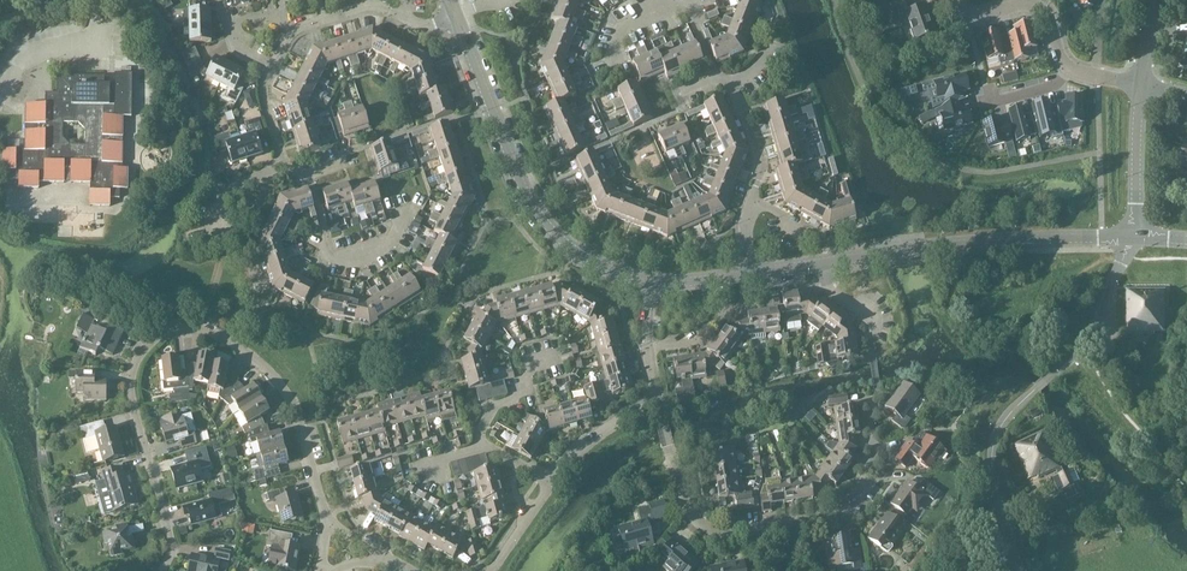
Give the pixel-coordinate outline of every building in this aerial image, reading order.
[(555,6),(584,17),(585,13),(576,10),(579,2),(574,0),(558,0),(555,6)] [(759,2),(758,0),(752,0),(738,6),(735,13),(755,21),(761,6),(759,2)] [(1093,0),(1075,0),(1075,2),(1081,3),(1081,5),(1082,6),(1082,7),(1083,9),(1088,9),(1089,8),(1090,6),(1092,7),(1093,0)] [(911,1),(895,6),(900,22),(907,19),(915,41),(936,34),(926,4),(913,9),(911,1)] [(582,22),(584,17),(555,6),(550,19),(557,21),(570,26),(573,18),(582,22)] [(900,22),(895,6),(882,11),(888,26),(900,22)] [(184,27),(189,27),(210,26),(210,10),(188,11),(188,12),(183,12),(184,27)] [(751,32),(755,21),(735,13),(733,20),(724,17),(722,21),(751,32)] [(557,21),(553,33),(581,44),(583,40),(574,36),(577,28),(570,26),(557,21)] [(730,29),(726,37),(719,40),(728,59),(743,52),(746,45),(751,32),(722,21),(720,25),(730,29)] [(1014,33),(1007,35),(1014,62),(1027,59),(1025,51),(1036,48),(1030,23),(1013,27),(1014,33)] [(211,42),(210,26),(189,27),(189,42),(211,42)] [(374,64),(378,66),(392,38),(380,32),(372,28),(357,33),(363,53),(371,51),(378,55),(374,64)] [(1014,62),(1007,35),(999,37),(997,31),(981,36),(987,61),(998,58),(1000,66),(1014,62)] [(357,33),(346,37),(355,66),(359,65),(356,55),(363,53),(357,33)] [(553,33),(548,45),(567,52),(570,45),(579,48),(581,44),(553,33)] [(690,45),(682,48),(691,68),(703,62),(691,34),(686,36),(690,45)] [(717,64),(728,59),(719,40),(713,43),(709,34),(704,36),(717,64)] [(351,68),(355,66),(346,37),(334,41),(340,61),(348,58),(351,68)] [(386,59),(394,63),(403,44),(392,38),(378,66),(382,68),(386,59)] [(343,70),(340,61),(334,41),(321,45),(327,65),(335,62),(338,72),(343,70)] [(671,43),(666,45),(679,73),(691,68),(682,48),(675,52),(671,43)] [(398,65),(405,68),(414,50),(403,44),(394,63),(389,71),(394,74),(398,65)] [(324,71),(327,65),(321,45),(316,46),(312,48),(305,62),(324,71)] [(577,56),(567,52),(548,45),(543,58),(562,65),(566,57),(575,61),(577,56)] [(667,78),(679,73),(666,45),(662,47),(666,56),(659,59),(658,59),(664,72),(667,78)] [(181,53),(186,65),(199,59),(194,47),(181,53)] [(644,47),(640,49),(652,77),(664,72),(658,59),(659,59),(656,52),(648,56),(644,47)] [(640,82),(652,77),(640,49),(636,50),(640,60),(632,63),(640,82)] [(405,68),(411,72),(431,65),(430,61),(428,57),(414,50),(405,68)] [(198,74),(219,85),(229,65),(215,58),(208,72),(204,69),(199,59),(186,65),(192,77),(198,74)] [(543,58),(541,62),(540,66),(546,80),(565,72),(562,65),(543,58)] [(320,78),(324,71),(305,62),(299,73),(318,82),(327,87),(329,83),(320,78)] [(229,65),(219,85),(228,89),(224,97),(236,103),(243,89),(236,86),(243,72),(229,65)] [(435,78),(431,65),(411,72),(414,80),(405,83),(406,87),(435,78)] [(568,79),(565,72),(546,80),(551,91),(579,79),(578,75),(568,79)] [(314,90),(318,82),(299,73),(294,84),(321,98),(323,94),(314,90)] [(123,117),(131,117),(132,74),(113,74),(113,85),(109,85),(104,85),(104,76),(57,76),(56,93),(45,93),(45,105),(25,104),(24,151),(1,150),(1,170),(9,171),(9,180),(18,180),(18,188),(39,189),(39,180),(44,180),(44,183),(90,183),(89,206),(110,207),(110,199),(119,199),(119,189),(128,189),(128,169),(119,169),(120,164),(122,164),(123,117)] [(1009,74),(1002,76),(1003,83),(1010,81),(1009,74)] [(922,89),(924,89),(923,86),(922,87),(921,85),(933,82),(937,98),(930,99),(932,109),(947,101),(960,98),(959,93),(968,91),(963,75),(947,79),(947,78),(921,85),(922,89)] [(439,90),(435,78),(406,87),(407,92),(417,89),(419,97),(426,95),(439,90)] [(581,83),(579,79),(551,91),(556,103),(557,104),(562,101),(576,95),(572,87),(581,83)] [(611,102),(613,107),(641,94),(636,82),(635,82),(617,90),(620,98),(611,102)] [(319,102),(321,98),(294,84),(287,96),(306,106),(310,98),(319,102)] [(899,91),(901,98),(916,94),(914,87),(899,91)] [(421,110),(430,107),(450,101),(446,88),(439,90),(426,95),(429,103),(419,106),(421,110)] [(252,90),(243,93),(245,98),(254,95),(252,90)] [(624,107),(628,115),(647,106),(641,94),(613,107),(615,111),(624,107)] [(308,113),(306,106),(287,96),(285,100),(283,104),(288,119),(308,113)] [(1055,105),(1056,108),(1062,133),(1080,129),(1080,122),(1082,122),(1083,112),(1080,112),(1080,96),(1071,96),(1071,98),(1066,98),(1066,103),(1055,105)] [(705,110),(708,118),(727,109),(722,97),(694,110),(696,114),(705,110)] [(763,106),(767,119),(796,110),(795,106),(785,109),(783,100),(763,106)] [(454,113),(450,101),(430,107),(433,115),(423,118),(425,123),(454,113)] [(549,121),(568,113),(577,109),(575,104),(566,108),(562,101),(557,104),(556,103),(543,109),(549,121)] [(351,102),(347,103),(356,132),(369,128),(362,108),(354,111),(351,102)] [(950,103),(935,110),(937,117),(940,116),(944,132),(954,129),(955,132),(963,130),(962,127),(970,124),(966,108),(957,110),(955,102),(950,103)] [(1062,136),(1062,133),(1056,108),(1049,109),(1047,102),(1031,106),(1039,139),(1051,136),(1052,138),(1062,136)] [(344,136),(356,132),(347,103),(342,105),(345,114),(337,117),(344,136)] [(652,118),(647,106),(628,115),(631,122),(627,124),(627,125),(622,127),(624,131),(633,127),(652,118)] [(161,117),(161,107),(152,107),(152,116),(161,117)] [(1030,139),(1029,137),(1036,135),(1031,115),(1024,116),(1021,107),(1008,111),(1016,143),(1030,139)] [(226,111),(230,120),(237,117),(233,108),(226,111)] [(804,108),(796,110),(797,115),(798,117),(806,114),(804,108)] [(703,130),(705,134),(733,121),(727,109),(708,118),(712,125),(703,130)] [(767,119),(770,132),(790,126),(788,118),(797,115),(796,110),(767,119)] [(935,110),(928,114),(931,120),(937,117),(935,110)] [(310,120),(308,113),(288,119),(292,130),(321,121),(320,117),(310,120)] [(549,121),(554,133),(582,120),(580,116),(571,120),(568,113),(549,121)] [(395,118),(398,126),(406,124),(403,115),(395,118)] [(1005,144),(1004,141),(1011,140),(1007,124),(1000,126),(998,118),(981,123),(988,148),(1005,144)] [(249,136),(240,139),(247,160),(262,155),(257,141),(264,138),(258,119),(245,123),(249,136)] [(584,125),(582,120),(554,133),(559,145),(578,136),(575,129),(584,125)] [(323,125),(321,121),(292,130),(296,143),(316,136),(313,128),(323,125)] [(434,141),(451,135),(449,128),(455,126),(454,121),(428,129),(429,132),(428,132),(431,142),(434,141)] [(716,134),(719,141),(738,132),(733,121),(705,134),(707,138),(716,134)] [(681,124),(668,129),(681,157),(685,155),(681,146),(689,143),(681,124)] [(790,126),(770,132),(774,144),(804,135),(802,131),(793,134),(790,126)] [(677,159),(681,157),(668,129),(657,134),(665,154),(673,150),(677,159)] [(738,132),(719,141),(710,145),(712,150),(721,146),(725,154),(744,145),(738,132)] [(247,160),(240,139),(232,142),(229,133),(215,138),(219,153),(227,150),(230,157),(228,159),(230,164),(232,164),(232,165),(247,160)] [(427,152),(428,157),(458,148),(453,135),(451,135),(434,141),(436,149),(427,152)] [(805,140),(804,135),(774,144),(778,157),(798,151),(795,142),(805,140)] [(318,144),(316,136),(296,143),(300,155),(329,146),(328,141),(318,144)] [(582,144),(578,136),(559,145),(564,157),(583,149),(584,149),(593,145),(591,141),(586,143),(586,142),(582,144)] [(370,148),(374,161),(394,154),(391,146),(396,145),(395,143),(400,142),(399,137),(389,140),(389,142),(370,148)] [(744,145),(725,154),(722,161),(742,168),(747,153),(745,149),(744,145)] [(574,160),(579,173),(598,164),(595,157),(600,155),(599,154),(604,152),(602,147),(593,151),(593,152),(574,160)] [(439,158),(442,166),(461,160),(458,148),(428,157),(430,161),(439,158)] [(800,159),(798,151),(778,157),(781,169),(795,165),(811,160),(810,156),(800,159)] [(396,162),(394,154),(374,161),(378,174),(407,164),(406,159),(396,162)] [(465,172),(461,160),(442,166),(444,174),(435,177),(436,181),(465,172)] [(737,180),(742,168),(722,161),(719,168),(710,164),(708,169),(718,172),(737,180)] [(579,173),(585,185),(613,172),(611,168),(602,172),(598,164),(579,173)] [(797,173),(795,165),(781,169),(775,171),(778,183),(808,175),(806,170),(797,173)] [(672,169),(677,182),(692,176),(689,168),(681,172),(678,166),(672,169)] [(447,183),(449,190),(469,184),(465,172),(436,181),(438,186),(447,183)] [(585,185),(589,195),(608,187),(605,180),(615,176),(613,172),(585,185)] [(732,191),(737,180),(718,172),(715,180),(705,176),(704,180),(732,191)] [(778,183),(782,196),(802,190),(800,182),(809,179),(808,175),(778,183)] [(728,204),(732,191),(704,180),(702,185),(711,188),(708,197),(728,204)] [(374,181),(361,185),(370,214),(375,213),(371,204),(380,201),(374,181)] [(347,182),(334,186),(343,216),(348,214),(345,205),(352,202),(348,189),(349,189),(347,182)] [(845,202),(838,204),(844,224),(856,220),(852,207),(856,205),(849,182),(840,184),(845,202)] [(470,206),(472,202),(474,198),(469,184),(449,190),(452,197),(470,206)] [(361,185),(349,189),(348,189),(352,202),(354,209),(363,206),(366,216),(370,214),(361,185)] [(339,217),(343,216),(334,186),(321,190),(328,210),(336,208),(339,217)] [(605,214),(611,194),(608,187),(589,195),(596,210),(600,212),(605,214)] [(307,188),(295,191),(301,211),(308,209),(311,218),(316,217),(307,188)] [(620,197),(611,194),(605,214),(616,218),(627,189),(623,188),(620,197)] [(616,218),(628,223),(636,203),(628,200),(632,191),(627,189),(616,218)] [(799,212),(809,218),(824,191),(820,189),(815,197),(809,194),(799,212)] [(802,190),(782,196),(783,200),(785,205),(799,212),(809,194),(802,190)] [(290,221),(294,213),(301,211),(295,191),(280,196),(276,204),(270,216),(297,230),(299,226),(290,221)] [(809,218),(820,223),(829,205),(823,202),(828,193),(824,191),(809,218)] [(698,224),(710,219),(701,199),(695,202),(691,193),(686,195),(690,204),(698,224)] [(437,205),(445,209),(464,219),(470,206),(452,197),(448,205),(439,200),(437,205)] [(628,223),(641,227),(652,199),(648,197),(644,206),(636,203),(628,223)] [(725,212),(726,208),(728,204),(708,197),(701,199),(710,219),(725,212)] [(641,227),(652,232),(659,212),(653,210),(656,200),(652,199),(641,227)] [(687,229),(698,224),(690,204),(683,208),(679,199),(675,201),(687,229)] [(675,234),(687,229),(675,201),(670,202),(674,211),(666,215),(675,234)] [(838,204),(831,206),(829,205),(820,223),(824,226),(829,228),(844,224),(838,204)] [(433,212),(431,216),(458,230),(464,219),(445,209),(442,216),(433,212)] [(667,237),(671,236),(675,234),(666,215),(659,212),(652,232),(667,237)] [(270,216),(264,227),(283,236),(286,229),(295,234),(297,230),(270,216)] [(452,241),(458,230),(431,216),(429,220),(437,225),(434,232),(440,236),(440,235),(452,241)] [(334,226),(328,228),(329,231),(329,232),(330,234),(339,231),(338,228),(334,226)] [(260,249),(264,262),(293,252),(292,248),(282,251),(279,243),(283,236),(264,227),(257,241),(260,249)] [(428,238),(425,242),(453,256),(459,245),(452,241),(440,235),(440,236),(436,243),(428,238)] [(432,251),(428,258),(447,268),(453,256),(425,242),(423,246),(432,251)] [(264,262),(267,273),(287,267),(285,260),(294,257),(293,252),(264,262)] [(441,280),(447,268),(428,258),(424,266),(416,261),(413,266),(418,268),(423,271),(428,273),(433,276),(438,279),(441,280)] [(272,288),(276,290),(280,292),(289,274),(287,267),(267,273),(272,288)] [(280,292),(292,298),(306,271),(302,269),(297,278),(289,274),(280,292)] [(310,273),(306,271),(292,298),(304,304),(313,286),(306,282),(310,273)] [(397,273),(393,275),(410,301),(421,294),(410,276),(402,281),(397,273)] [(395,286),(387,291),(399,308),(410,301),(393,275),(389,278),(395,286)] [(316,316),(329,318),(334,298),(325,296),(327,287),(323,286),(321,295),(319,302),(317,311),(316,316)] [(551,286),(537,290),(543,310),(559,306),(562,288),(552,290),(551,286)] [(388,315),(399,308),(387,291),(380,295),(375,287),(371,289),(388,315)] [(559,306),(575,314),(585,296),(573,289),(570,293),(562,288),(559,306)] [(373,300),(365,305),(358,303),(354,324),(369,327),(376,322),(388,315),(371,289),(367,292),(373,300)] [(329,318),(342,321),(348,291),(344,290),(342,300),(334,298),(329,318)] [(537,290),(523,294),(529,314),(543,310),(537,290)] [(1155,332),(1165,332),(1165,290),(1127,290),(1127,334),(1155,334),(1155,332)] [(348,291),(342,321),(354,324),(358,303),(351,302),(353,292),(348,291)] [(802,314),(805,314),(810,296),(798,298),(797,293),(782,296),(786,323),(801,321),(803,319),(802,314)] [(321,295),(316,294),(313,300),(319,302),(321,295)] [(515,318),(529,314),(523,294),(509,297),(515,318)] [(590,323),(600,315),(594,311),(598,303),(585,296),(575,314),(590,323)] [(818,331),(822,326),(835,309),(823,300),(820,304),(810,296),(805,314),(809,317),(806,322),(818,331)] [(498,323),(515,318),(509,297),(495,301),(496,306),(487,308),(498,323)] [(317,311),(319,302),(313,300),(309,307),(317,311)] [(82,342),(82,343),(80,348),(95,356),(98,350),(99,351),(100,350),(112,356),(125,328),(110,321),(105,333),(91,326),(94,321),(97,322),(102,313),(86,305),(82,314),(83,315),(76,329),(86,334),(84,340),(83,340),(82,342)] [(478,314),(471,327),(489,338),(498,323),(487,308),(482,317),(478,314)] [(835,309),(822,326),(838,338),(854,329),(844,321),(847,318),(835,309)] [(777,310),(762,312),(765,333),(780,331),(777,310)] [(745,336),(765,333),(762,312),(747,314),(748,319),(736,321),(745,336)] [(590,323),(595,340),(616,334),(612,320),(602,322),(600,315),(590,323)] [(724,328),(716,340),(733,353),(745,336),(736,321),(728,331),(724,328)] [(489,338),(471,327),(463,340),(472,345),(468,352),(481,353),(489,338)] [(540,332),(541,337),(550,335),(549,329),(540,332)] [(858,356),(854,329),(838,338),(839,343),(815,347),(818,365),(826,364),(826,365),(828,367),(831,368),(834,367),(836,365),(838,363),(838,359),(858,356)] [(593,355),(595,355),(619,348),(616,334),(595,340),(596,346),(594,350),(591,351),(593,355)] [(519,337),(521,343),(530,340),(529,335),(519,337)] [(716,340),(705,354),(712,365),(719,371),(733,353),(716,340)] [(575,344),(570,346),(572,355),(578,353),(575,344)] [(621,347),(619,348),(595,355),(598,369),(603,368),(625,361),(621,347)] [(461,361),(465,376),(485,370),(481,353),(468,352),(470,359),(461,361)] [(705,354),(688,357),(691,380),(692,380),(706,378),(704,366),(712,365),(705,354)] [(187,371),(188,388),(189,391),(192,391),(193,381),(201,382),(201,381),(209,383),(212,363),(213,363),(214,358),(198,355),(196,367),(193,366),(193,364),(186,365),(187,371)] [(695,403),(692,380),(691,380),(688,357),(673,359),(676,380),(681,379),(682,389),(675,390),(677,406),(695,403)] [(163,391),(188,388),(187,371),(179,371),(177,358),(161,359),(163,382),(162,382),(163,391)] [(579,358),(574,360),(576,369),(582,368),(579,358)] [(625,361),(603,368),(605,375),(597,377),(599,383),(606,381),(629,375),(625,361)] [(219,397),(222,400),(237,382),(238,380),(233,376),(226,374),(228,366),(212,363),(209,383),(207,388),(220,390),(219,397)] [(469,390),(475,388),(482,386),(489,384),(485,370),(465,376),(469,390)] [(512,370),(506,371),(508,380),(514,379),(512,370)] [(582,374),(576,371),(573,376),(579,379),(582,374)] [(719,387),(726,385),(723,371),(716,372),(719,387)] [(105,400),(105,380),(93,380),(93,372),(76,372),(76,393),(83,393),(83,400),(105,400)] [(633,389),(629,375),(606,381),(599,383),(584,387),(588,405),(604,401),(601,393),(611,391),(612,395),(633,389)] [(573,377),(564,379),(566,385),(575,382),(573,377)] [(489,384),(491,391),(505,388),(503,381),(489,384)] [(234,403),(239,412),(261,399),(253,386),(245,390),(242,386),(237,382),(222,400),(229,406),(234,403)] [(903,383),(885,407),(896,415),(891,421),(903,430),(911,420),(905,416),(920,395),(903,383)] [(493,398),(491,391),(489,384),(482,386),(486,400),(493,398)] [(486,400),(482,386),(475,388),(479,402),(486,400)] [(491,391),(493,398),(507,395),(505,388),(491,391)] [(434,396),(440,418),(442,422),(456,418),(449,392),(434,396)] [(419,393),(405,397),(411,420),(425,416),(420,400),(421,400),(419,393)] [(846,395),(827,398),(828,406),(847,403),(846,395)] [(434,419),(440,418),(434,396),(421,400),(420,400),(425,416),(427,424),(433,423),(434,419)] [(405,397),(391,401),(397,424),(411,420),(405,397)] [(585,398),(571,402),(577,423),(591,419),(585,398)] [(261,399),(239,412),(247,425),(242,428),(245,435),(248,433),(264,426),(262,419),(260,417),(269,412),(261,399)] [(384,428),(397,424),(391,401),(377,405),(378,411),(379,411),(383,428),(384,428)] [(571,402),(557,406),(563,427),(577,423),(571,402)] [(546,432),(563,427),(557,406),(543,410),(545,419),(538,421),(546,432)] [(834,409),(836,424),(857,421),(855,406),(834,409)] [(379,411),(378,411),(365,415),(371,436),(385,432),(384,428),(383,428),(379,411)] [(172,419),(171,416),(158,419),(165,445),(179,441),(180,447),(196,443),(193,432),(194,430),(190,414),(172,419)] [(526,423),(519,436),(538,447),(546,432),(538,421),(525,414),(521,420),(526,423)] [(365,415),(351,419),(357,440),(371,436),(365,415)] [(342,444),(357,440),(351,419),(337,423),(342,444)] [(105,430),(103,421),(79,428),(83,440),(95,437),(103,462),(124,456),(115,427),(105,430)] [(859,435),(857,421),(836,424),(839,444),(856,448),(855,436),(859,435)] [(267,425),(264,426),(248,433),(251,443),(257,442),(260,454),(283,448),(279,433),(270,435),(267,425)] [(510,426),(503,437),(513,444),(520,432),(510,426)] [(500,436),(492,431),(489,436),(497,441),(500,436)] [(431,440),(435,439),(433,432),(421,435),(423,441),(430,438),(431,440)] [(460,432),(451,434),(452,440),(461,437),(460,432)] [(1056,470),(1061,468),(1044,432),(1013,446),(1028,479),(1037,475),(1038,478),(1056,470)] [(920,444),(926,437),(921,433),(916,441),(920,444)] [(416,436),(407,439),(409,444),(418,442),(416,436)] [(530,460),(538,447),(519,436),(511,449),(530,460)] [(912,458),(914,459),(928,469),(935,458),(938,460),(945,451),(942,449),(943,448),(927,436),(926,437),(920,444),(918,448),(909,441),(908,441),(899,453),(910,461),(912,458)] [(435,439),(431,440),(433,445),(442,443),(440,437),(435,439)] [(322,439),(314,441),(317,452),(325,450),(322,439)] [(395,448),(404,446),(402,440),(393,443),(395,448)] [(899,453),(908,441),(907,440),(893,459),(906,469),(914,459),(912,458),(910,461),(899,453)] [(781,442),(775,444),(779,453),(784,451),(781,442)] [(839,444),(827,460),(844,473),(853,461),(849,458),(856,448),(839,444)] [(712,454),(714,469),(736,466),(733,451),(730,452),(730,447),(720,449),(721,453),(712,454)] [(172,469),(177,488),(201,482),(198,470),(209,467),(204,448),(185,454),(188,465),(172,469)] [(283,448),(260,454),(264,467),(252,470),(255,482),(280,475),(278,466),(287,463),(283,448)] [(375,453),(376,458),(385,456),(384,450),(375,453)] [(361,457),(362,462),(371,460),(370,454),(361,457)] [(485,454),(478,456),(482,470),(489,468),(485,454)] [(351,456),(336,460),(338,468),(353,464),(351,456)] [(471,458),(475,472),(482,470),(478,456),(471,458)] [(397,457),(392,458),(396,474),(401,472),(397,457)] [(471,458),(464,460),(468,474),(473,472),(475,472),(471,458)] [(464,460),(457,462),(461,476),(468,474),(464,460)] [(815,476),(824,492),(831,482),(835,485),(844,473),(827,460),(815,476)] [(461,476),(457,462),(450,464),(450,465),(453,478),(461,476)] [(354,485),(374,479),(372,471),(378,469),(376,463),(350,470),(354,485)] [(473,472),(477,487),(500,480),(496,466),(489,468),(482,470),(475,472),(473,472)] [(736,466),(714,469),(716,483),(738,480),(736,466)] [(111,495),(115,511),(137,505),(134,493),(133,490),(128,474),(122,475),(120,467),(101,473),(103,482),(98,483),(102,496),(107,495),(107,496),(111,495)] [(1063,473),(1061,468),(1056,470),(1069,498),(1084,491),(1073,468),(1063,473)] [(76,471),(68,474),(70,481),(78,479),(76,471)] [(815,476),(794,480),(798,501),(812,499),(812,494),(824,492),(815,476)] [(378,492),(374,479),(354,485),(358,499),(362,498),(365,510),(380,498),(384,495),(382,491),(378,492)] [(453,482),(456,491),(462,489),(459,480),(453,482)] [(487,499),(503,494),(500,480),(477,487),(481,501),(487,499)] [(740,494),(738,480),(716,483),(719,498),(734,496),(734,495),(740,494)] [(794,480),(780,482),(783,503),(798,501),(794,480)] [(933,501),(938,493),(923,481),(917,489),(907,482),(891,504),(906,516),(915,504),(920,507),(928,497),(933,501)] [(770,505),(783,503),(780,482),(765,484),(763,485),(759,496),(762,513),(771,511),(770,505)] [(418,491),(410,486),(407,491),(415,496),(418,491)] [(269,502),(276,500),(283,524),(303,518),(296,493),(286,496),(284,489),(264,495),(266,502),(269,501),(269,502)] [(462,491),(457,492),(459,501),(465,500),(462,491)] [(734,495),(734,496),(736,510),(758,507),(757,497),(752,498),(751,492),(740,494),(734,495)] [(431,498),(422,494),(420,499),(428,503),(431,498)] [(510,516),(503,494),(487,499),(489,506),(466,513),(471,530),(480,528),(477,520),(487,518),(489,522),(510,516)] [(374,520),(387,527),(398,508),(380,498),(365,510),(376,516),(374,520)] [(192,526),(215,519),(210,500),(183,508),(185,516),(189,515),(192,526)] [(443,506),(435,501),(432,506),(440,510),(443,506)] [(651,531),(654,530),(652,520),(665,517),(667,516),(663,501),(648,505),(649,507),(638,510),(639,516),(642,525),(622,530),(618,532),(620,539),(616,540),(618,540),(623,556),(638,552),(639,554),(640,554),(638,547),(652,543),(650,536),(652,535),(651,531)] [(461,504),(452,507),(453,512),(462,509),(461,504)] [(398,508),(387,527),(399,534),(410,516),(398,508)] [(891,548),(891,546),(905,527),(887,513),(882,520),(868,539),(878,546),(886,552),(888,552),(891,548)] [(422,523),(410,516),(399,534),(398,536),(411,543),(422,523)] [(246,520),(245,530),(257,532),(258,521),(246,520)] [(133,531),(147,529),(146,521),(131,523),(133,531)] [(429,526),(422,523),(411,543),(424,550),(427,545),(435,530),(437,526),(431,522),(429,526)] [(129,538),(127,531),(126,525),(115,527),(116,530),(102,533),(104,544),(108,543),(110,557),(122,555),(121,551),(135,549),(133,538),(129,538)] [(427,545),(439,552),(450,533),(437,526),(435,530),(427,545)] [(299,548),(284,545),(286,534),(269,531),(266,547),(272,548),(269,566),(293,570),(294,570),(299,548)] [(463,540),(450,533),(439,552),(452,559),(463,540)] [(851,552),(849,535),(831,538),(832,544),(825,545),(829,568),(852,565),(853,570),(861,569),(859,551),(851,552)] [(698,563),(684,552),(685,551),(681,547),(674,541),(672,539),(667,545),(661,540),(657,546),(662,550),(658,555),(667,562),(663,567),(667,570),(691,570),(698,563)] [(470,557),(478,555),(474,540),(465,542),(470,557)] [(228,561),(230,553),(216,550),(214,558),(228,561)] [(188,570),(226,570),(218,569),(219,561),(191,555),(188,570)] [(743,562),(726,564),(727,566),(710,569),(710,570),(744,570),(743,562)]
